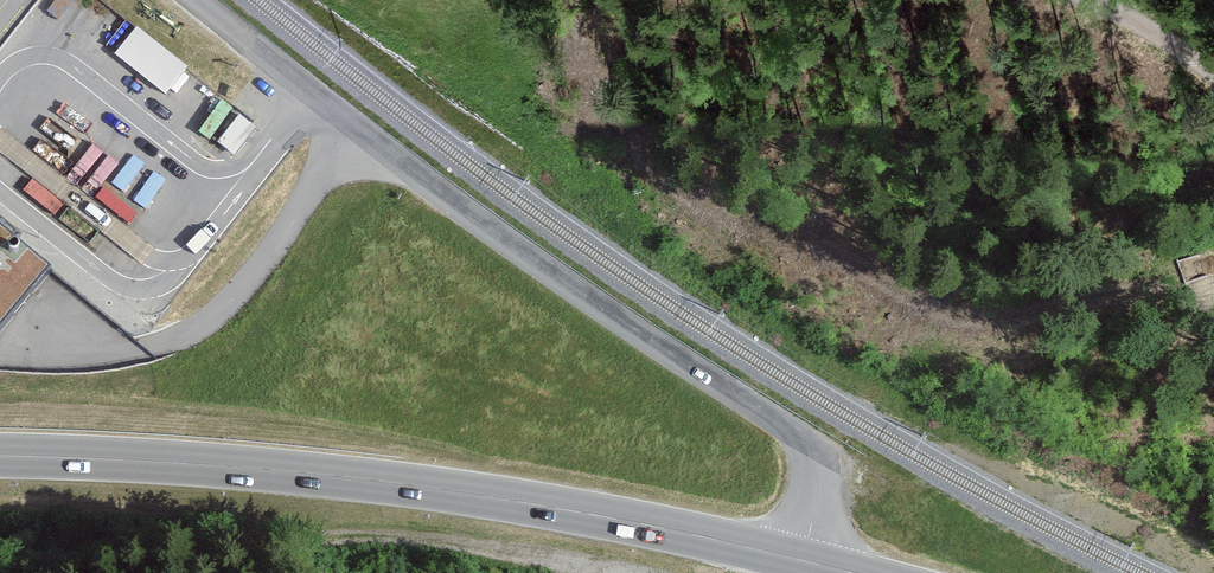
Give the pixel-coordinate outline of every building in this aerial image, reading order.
[(115,50),(167,93),(189,65),(137,23),(115,50)] [(53,265),(0,221),(0,322),(53,265)]
